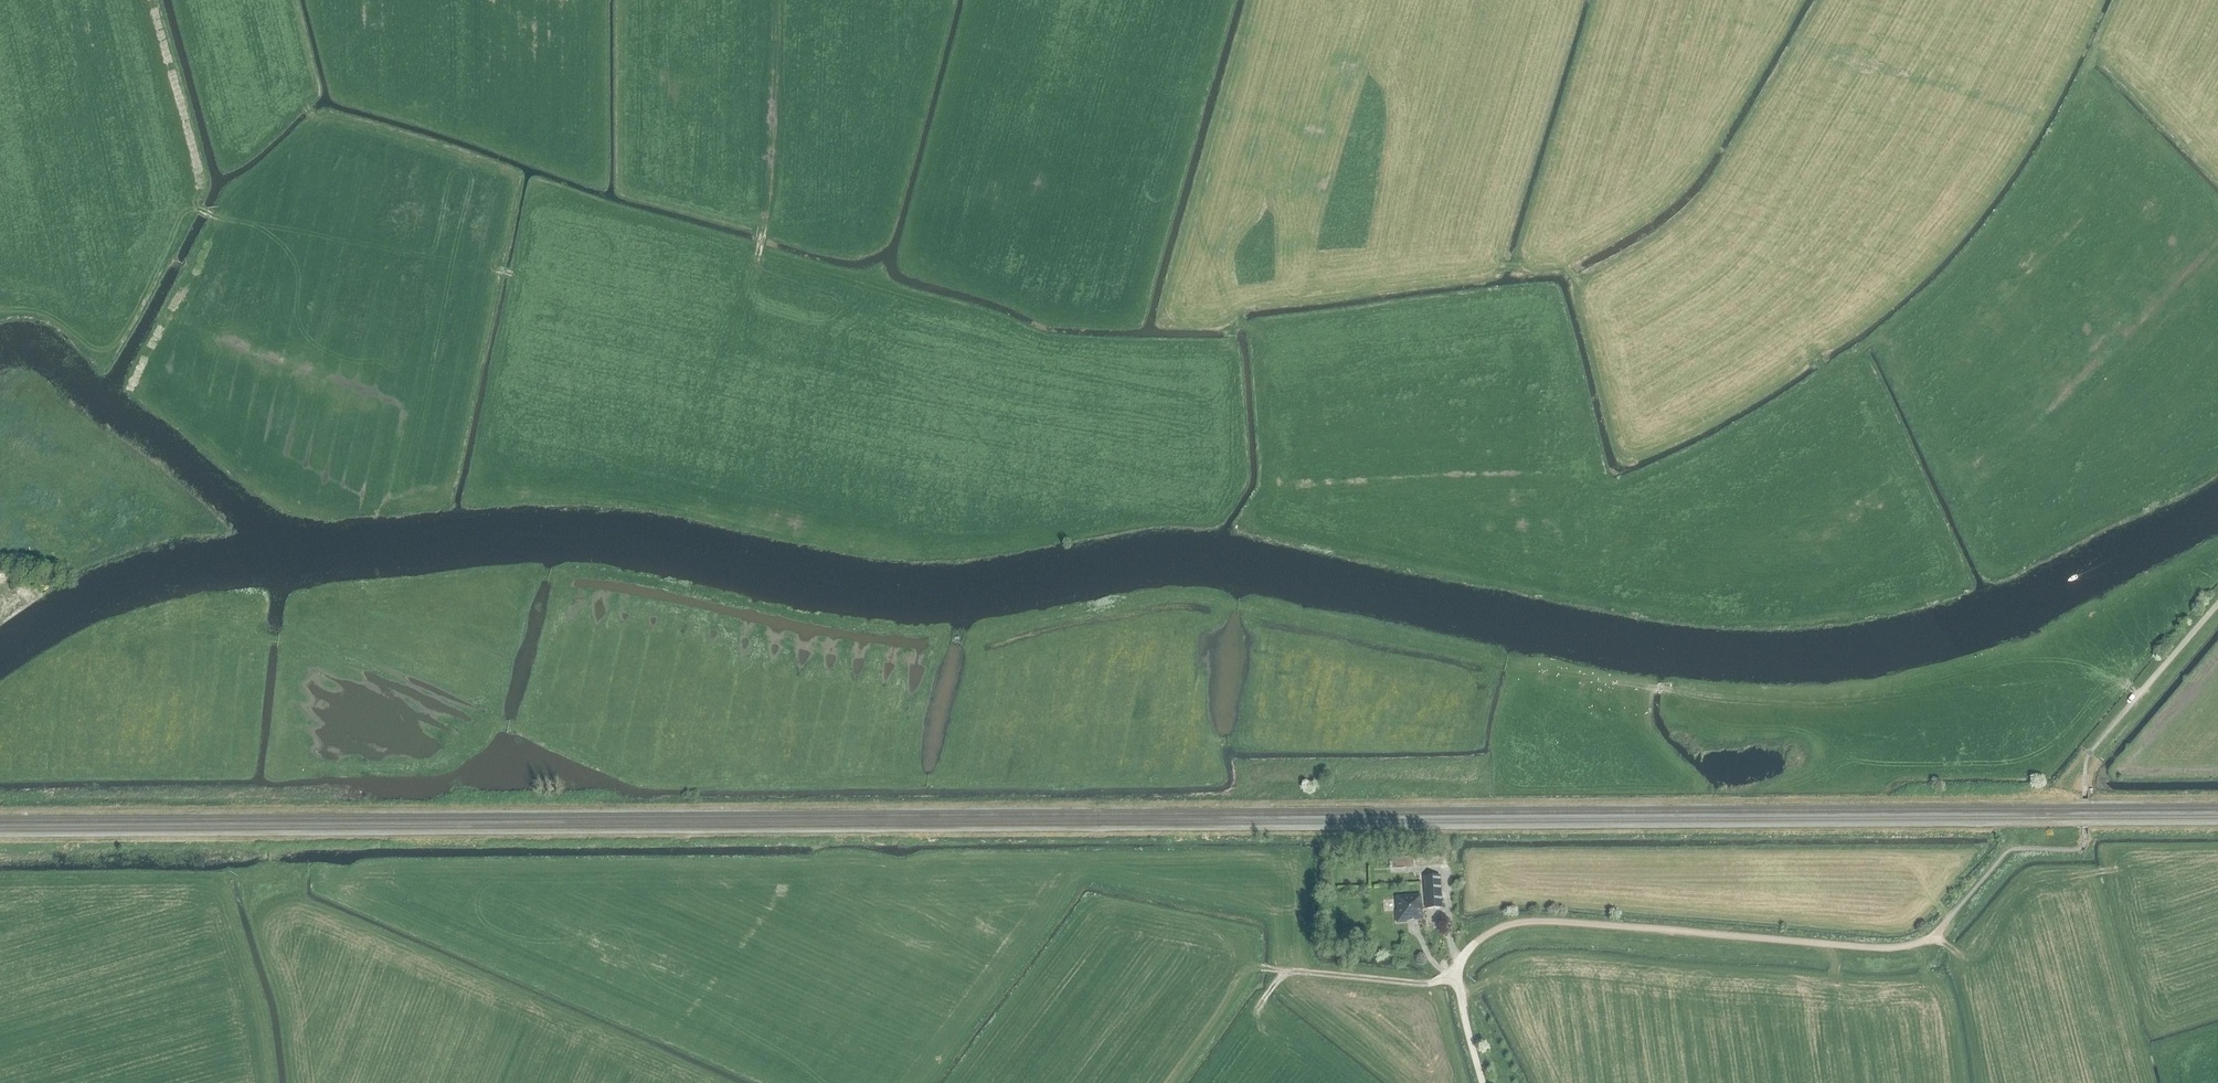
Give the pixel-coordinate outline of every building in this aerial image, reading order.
[(12,585),(13,571),(0,570),(0,585),(12,585)] [(1427,909),(1440,908),(1440,905),(1441,904),(1439,876),(1424,877),(1426,905),(1427,905),(1427,909)] [(1420,918),(1419,898),(1398,899),(1398,911),(1397,911),(1397,922),(1406,921),(1406,919),(1420,918)]
